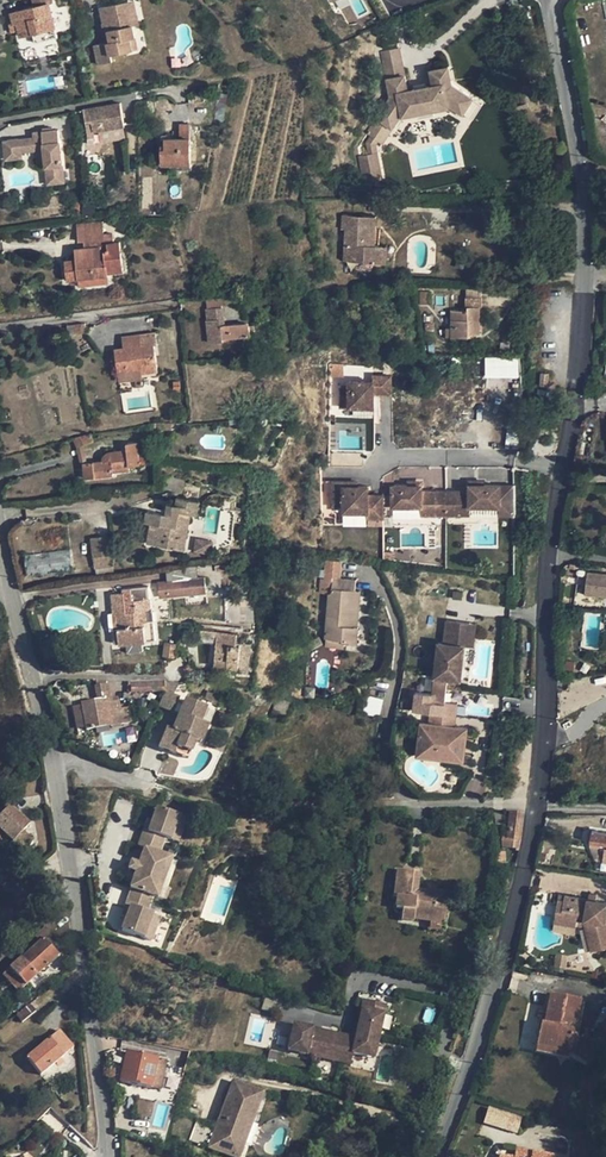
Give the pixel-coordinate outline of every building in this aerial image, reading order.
[(11,13),(14,23),(14,24),(17,23),(19,30),(11,31),(13,38),(15,44),(22,42),(21,36),(32,32),(55,27),(56,33),(72,30),(68,12),(52,15),(49,3),(53,2),(52,0),(33,0),(35,7),(11,13)] [(124,13),(130,11),(136,10),(134,0),(133,0),(122,2),(124,13)] [(122,2),(100,7),(104,23),(107,23),(110,41),(106,42),(94,45),(98,64),(112,61),(110,54),(132,50),(130,38),(135,37),(132,25),(130,11),(124,13),(122,2)] [(136,10),(130,11),(132,25),(139,23),(136,10)] [(14,23),(10,24),(11,31),(19,30),(17,23),(14,24),(14,23)] [(387,79),(405,75),(399,48),(382,51),(387,79)] [(449,66),(431,70),(435,86),(430,87),(430,85),(408,90),(405,75),(387,79),(391,96),(368,132),(372,135),(378,139),(383,142),(399,116),(447,106),(446,105),(448,102),(463,112),(473,97),(452,84),(449,66)] [(121,103),(84,109),(86,122),(92,121),(93,131),(124,125),(121,103)] [(180,138),(165,138),(165,144),(166,148),(162,148),(162,154),(162,164),(181,163),(181,166),(192,166),(191,163),(190,137),(189,123),(179,123),(180,138)] [(43,131),(34,132),(35,137),(35,145),(44,144),(46,161),(50,161),(53,183),(65,181),(59,129),(53,130),(43,131)] [(375,143),(378,139),(372,135),(368,142),(370,153),(377,152),(375,143)] [(35,145),(35,137),(26,138),(27,150),(36,149),(35,145)] [(26,138),(4,141),(6,159),(22,157),(21,151),(27,150),(26,138)] [(44,144),(35,145),(36,149),(37,149),(38,162),(46,161),(44,144)] [(382,178),(377,152),(370,153),(360,156),(365,182),(382,178)] [(106,202),(83,205),(84,220),(108,217),(106,202)] [(376,216),(343,214),(342,229),(346,229),(345,254),(357,255),(356,261),(377,262),(382,262),(383,245),(375,245),(371,244),(371,241),(375,241),(376,216)] [(103,221),(76,224),(77,230),(103,227),(103,221)] [(103,227),(77,230),(78,241),(84,241),(90,240),(90,247),(85,247),(75,248),(77,259),(71,260),(71,264),(66,265),(68,279),(79,278),(108,275),(108,272),(123,270),(120,241),(114,242),(113,233),(104,234),(103,227)] [(108,275),(79,278),(80,285),(109,282),(108,275)] [(429,305),(429,292),(421,292),(421,305),(429,305)] [(206,299),(207,308),(223,305),(221,297),(206,299)] [(480,298),(468,297),(468,307),(480,306),(480,298)] [(207,308),(208,319),(207,320),(209,342),(223,340),(223,338),(251,334),(256,334),(254,324),(250,324),(249,323),(249,322),(249,321),(248,321),(247,321),(225,324),(221,324),(221,318),(224,317),(223,305),(207,308)] [(468,310),(451,310),(451,328),(457,328),(457,337),(474,337),(474,333),(480,333),(480,306),(468,307),(468,310)] [(80,324),(67,326),(68,334),(81,333),(80,324)] [(156,332),(140,334),(141,345),(124,348),(115,349),(118,372),(119,381),(121,390),(136,388),(136,386),(134,370),(141,369),(141,373),(142,373),(158,370),(154,344),(158,344),(156,332)] [(140,334),(123,337),(124,348),(141,345),(140,334)] [(518,378),(518,357),(484,358),(484,378),(518,378)] [(141,373),(141,369),(134,370),(136,386),(143,385),(142,373),(141,373)] [(548,373),(541,373),(540,385),(547,386),(548,373)] [(373,382),(348,382),(348,390),(340,390),(340,408),(374,407),(374,393),(391,393),(391,375),(373,376),(373,382)] [(74,437),(79,446),(83,444),(93,440),(90,434),(74,437)] [(137,442),(126,444),(127,450),(111,451),(110,452),(107,453),(105,454),(104,456),(103,458),(103,461),(94,462),(87,463),(83,463),(83,464),(84,471),(93,470),(94,477),(113,475),(113,472),(130,470),(130,466),(139,465),(139,461),(138,452),(137,442)] [(76,447),(80,464),(83,464),(83,463),(87,463),(83,444),(79,446),(76,447)] [(343,482),(331,483),(331,506),(343,506),(343,512),(368,511),(368,517),(383,517),(384,507),(393,507),(422,506),(422,515),(446,515),(469,514),(470,506),(500,506),(499,485),(483,485),(470,484),(470,491),(446,491),(422,491),(422,485),(408,485),(392,486),(383,486),(383,495),(368,495),(368,486),(357,486),(343,487),(343,482)] [(199,501),(178,498),(176,505),(168,503),(167,513),(148,510),(145,521),(151,522),(148,543),(178,548),(180,535),(187,536),(190,513),(197,515),(199,501)] [(235,499),(224,498),(224,501),(224,504),(224,508),(223,508),(218,535),(216,547),(230,542),(234,507),(235,499)] [(500,506),(470,506),(469,514),(500,514),(500,506)] [(420,518),(420,510),(392,510),(393,519),(420,518)] [(187,536),(180,535),(178,548),(184,549),(187,536)] [(109,537),(92,539),(94,555),(111,553),(109,537)] [(214,540),(197,537),(195,549),(212,552),(214,540)] [(25,555),(28,576),(73,570),(70,549),(25,555)] [(111,553),(94,555),(95,567),(113,565),(111,553)] [(166,568),(167,581),(190,578),(199,578),(197,565),(166,568)] [(585,593),(605,595),(605,574),(587,572),(585,593)] [(190,578),(167,581),(158,582),(159,596),(169,594),(169,596),(200,592),(199,578),(190,578)] [(356,580),(332,578),(331,588),(331,594),(329,593),(324,638),(326,638),(342,640),(342,642),(343,643),(357,644),(359,627),(357,626),(352,626),(355,590),(356,580)] [(253,582),(240,583),(241,594),(239,594),(240,621),(254,621),(253,582)] [(148,586),(122,589),(122,593),(111,594),(113,615),(109,615),(110,628),(114,627),(115,643),(119,643),(146,640),(155,639),(154,621),(147,621),(146,610),(152,610),(150,598),(149,598),(148,586)] [(355,590),(352,626),(357,626),(360,590),(355,590)] [(459,680),(464,646),(468,623),(447,621),(444,644),(439,643),(434,677),(433,677),(430,693),(414,691),(412,708),(427,710),(426,720),(418,719),(412,753),(461,761),(466,726),(452,724),(453,715),(455,715),(456,703),(443,702),(446,678),(459,680)] [(468,623),(464,646),(472,647),(476,625),(468,623)] [(237,634),(217,632),(214,667),(228,669),(228,667),(239,667),(238,670),(248,672),(249,663),(250,650),(251,643),(236,642),(237,634)] [(342,642),(342,640),(326,638),(325,646),(342,648),(343,643),(342,642)] [(170,656),(172,643),(164,642),(163,655),(170,656)] [(164,681),(131,682),(119,681),(119,684),(131,685),(131,692),(165,692),(165,691),(164,681)] [(177,681),(164,681),(165,691),(172,694),(177,681)] [(96,686),(95,686),(97,700),(81,703),(82,705),(85,727),(86,730),(111,726),(131,722),(129,708),(120,709),(118,701),(112,702),(111,698),(109,684),(108,684),(96,686)] [(158,706),(172,713),(173,712),(174,712),(178,702),(180,697),(172,694),(165,691),(165,692),(158,706)] [(207,691),(205,698),(209,699),(208,701),(219,704),(222,695),(207,691)] [(279,695),(273,693),(269,707),(267,711),(285,715),(287,706),(277,703),(279,695)] [(289,697),(279,695),(277,703),(287,706),(289,697)] [(368,704),(379,707),(381,700),(370,697),(368,704)] [(206,708),(186,699),(184,704),(178,702),(174,712),(179,714),(172,731),(166,728),(158,747),(175,754),(177,748),(191,753),(196,741),(203,724),(200,723),(206,708)] [(82,705),(74,706),(78,729),(85,727),(82,705)] [(172,713),(166,728),(172,731),(179,714),(174,712),(173,712),(172,713)] [(203,724),(196,741),(201,744),(208,726),(203,724)] [(177,748),(175,754),(189,759),(191,753),(177,748)] [(228,794),(236,798),(242,791),(243,789),(246,783),(237,779),(228,794)] [(4,834),(23,852),(33,842),(23,832),(29,825),(10,807),(0,817),(0,838),(4,834)] [(181,844),(189,819),(159,808),(154,822),(149,820),(140,846),(146,848),(164,854),(169,839),(181,844)] [(524,814),(510,812),(507,839),(502,839),(502,848),(519,850),(520,841),(524,814)] [(592,830),(590,841),(605,843),(605,832),(592,830)] [(164,854),(146,848),(132,889),(156,898),(160,899),(174,858),(164,854)] [(61,879),(52,869),(37,883),(45,892),(61,879)] [(419,873),(397,871),(394,896),(397,896),(396,908),(403,908),(401,919),(413,921),(414,920),(414,915),(445,919),(448,893),(434,891),(434,895),(430,894),(430,893),(416,891),(419,873)] [(156,898),(132,889),(126,905),(132,907),(150,914),(156,898)] [(565,895),(564,901),(558,900),(554,921),(576,925),(577,919),(584,919),(586,926),(591,951),(605,947),(605,915),(605,914),(605,913),(605,902),(596,900),(588,899),(565,895)] [(553,908),(540,906),(539,915),(552,916),(553,908)] [(154,941),(162,918),(150,914),(132,907),(124,931),(154,941)] [(441,924),(444,924),(445,919),(414,915),(414,920),(430,922),(441,924)] [(35,937),(39,942),(43,938),(44,940),(56,929),(50,922),(35,937)] [(441,924),(430,922),(429,930),(440,932),(441,924)] [(27,966),(12,980),(21,990),(59,955),(44,940),(43,938),(39,942),(20,959),(27,966)] [(6,971),(1,974),(5,980),(10,976),(9,975),(6,971)] [(580,1000),(550,994),(547,1007),(544,1024),(541,1023),(539,1023),(537,1034),(539,1034),(536,1046),(570,1053),(575,1030),(580,1000)] [(386,1004),(364,1000),(355,1038),(294,1024),(288,1051),(349,1065),(352,1053),(374,1058),(386,1004)] [(36,1011),(30,1004),(17,1016),(22,1023),(36,1011)] [(594,1027),(598,1029),(605,1015),(605,1013),(603,1011),(594,1027)] [(50,1037),(64,1056),(73,1048),(59,1030),(50,1037)] [(50,1037),(26,1057),(41,1075),(64,1056),(50,1037)] [(569,1059),(570,1053),(536,1046),(535,1053),(569,1059)] [(156,1059),(127,1052),(120,1081),(150,1089),(160,1091),(166,1061),(156,1059)] [(263,1092),(233,1081),(221,1114),(227,1116),(224,1124),(248,1133),(263,1092)] [(596,1121),(600,1097),(591,1096),(588,1120),(596,1121)] [(63,1119),(50,1107),(40,1117),(53,1129),(63,1119)] [(521,1118),(489,1108),(484,1123),(517,1133),(521,1118)] [(227,1116),(221,1114),(218,1122),(224,1124),(227,1116)] [(196,1121),(189,1140),(209,1148),(216,1128),(196,1121)] [(224,1124),(218,1122),(216,1128),(246,1139),(248,1133),(224,1124)] [(216,1128),(209,1148),(234,1156),(239,1156),(246,1139),(216,1128)] [(532,1151),(516,1149),(515,1156),(531,1156),(532,1151)]
